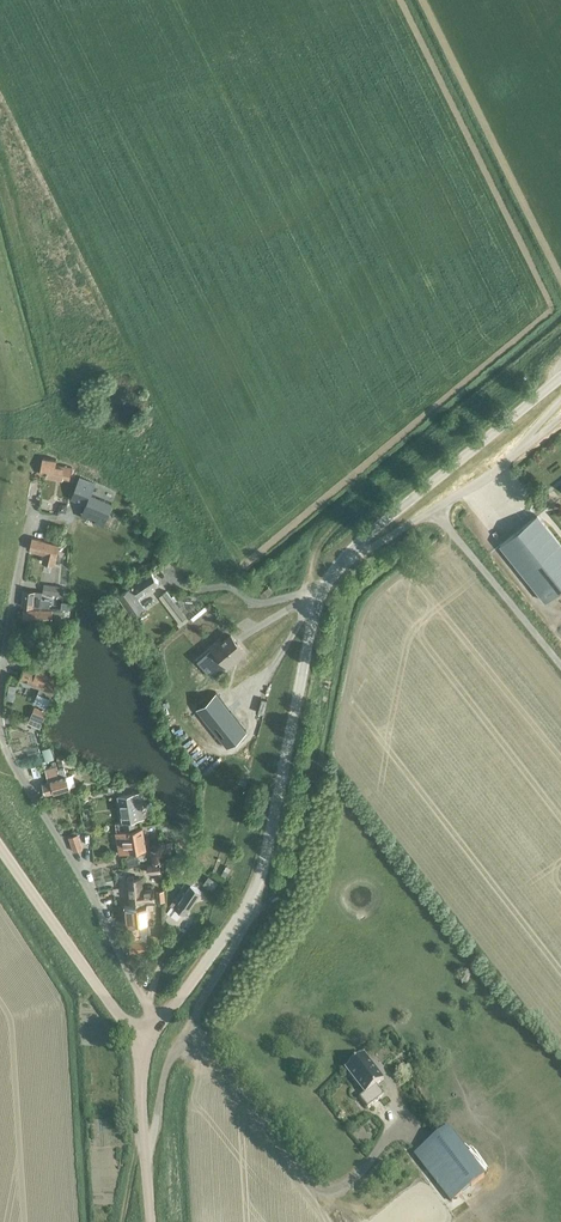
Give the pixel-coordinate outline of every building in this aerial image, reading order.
[(40,474),(70,479),(72,468),(56,465),(57,460),(43,457),(40,474)] [(95,484),(80,478),(74,493),(88,499),(83,512),(105,522),(112,504),(91,495),(95,484)] [(546,601),(560,589),(560,544),(537,514),(500,544),(546,601)] [(29,549),(44,553),(42,561),(54,564),(59,544),(32,538),(29,549)] [(166,554),(161,558),(168,566),(173,561),(166,554)] [(131,587),(119,595),(132,615),(145,606),(138,597),(159,582),(152,572),(131,587)] [(51,593),(63,595),(64,586),(44,584),(43,591),(43,592),(51,593)] [(261,592),(264,596),(271,591),(269,587),(261,592)] [(49,607),(50,599),(51,593),(43,592),(43,591),(24,589),(22,606),(33,607),(34,604),(40,605),(40,607),(49,607)] [(187,617),(167,590),(163,593),(159,596),(180,622),(177,624),(180,627),(189,620),(187,617)] [(68,618),(69,609),(66,609),(23,609),(23,621),(53,621),(53,618),(67,618),(68,618)] [(210,646),(228,667),(246,652),(231,635),(223,642),(220,638),(210,646)] [(49,673),(49,672),(38,667),(36,672),(24,667),(19,679),(39,687),(37,692),(50,697),(52,693),(53,694),(60,677),(54,675),(49,673)] [(216,692),(196,708),(228,746),(247,731),(216,692)] [(35,706),(28,722),(40,727),(47,712),(35,706)] [(57,766),(48,769),(49,773),(48,774),(49,780),(42,782),(46,794),(77,785),(73,771),(67,773),(66,767),(62,768),(58,769),(57,766)] [(123,821),(124,821),(125,827),(137,825),(135,819),(144,818),(140,791),(118,795),(123,821)] [(143,827),(124,830),(116,832),(120,854),(147,849),(143,827)] [(69,836),(74,851),(83,848),(78,833),(69,836)] [(152,850),(153,862),(160,861),(159,849),(152,850)] [(162,861),(149,863),(150,872),(164,870),(162,861)] [(222,874),(226,876),(232,867),(228,865),(222,874)] [(184,869),(180,877),(186,880),(190,872),(184,869)] [(141,876),(132,877),(128,877),(130,902),(143,901),(155,900),(153,888),(142,889),(141,876)] [(166,911),(167,912),(178,919),(182,912),(185,914),(201,890),(191,883),(193,880),(189,877),(166,911)] [(156,903),(147,904),(125,906),(127,923),(152,921),(151,912),(157,911),(156,903)] [(147,951),(146,931),(152,931),(152,932),(158,932),(158,925),(142,925),(128,926),(129,936),(130,952),(147,951)] [(346,1069),(366,1094),(384,1080),(364,1055),(346,1069)] [(337,1127),(333,1123),(328,1127),(332,1132),(337,1127)] [(415,1155),(452,1202),(485,1176),(448,1129),(415,1155)]
